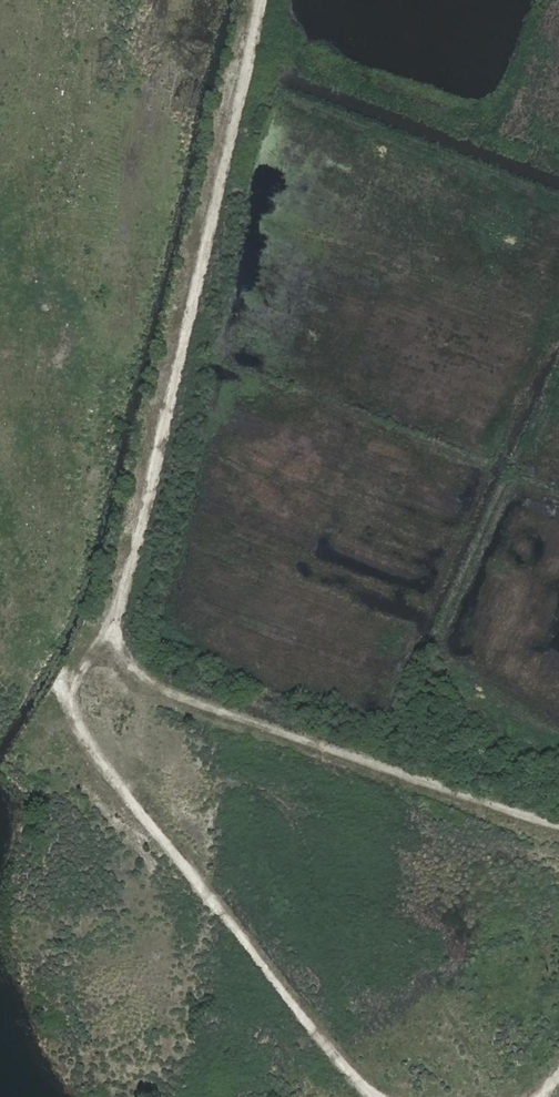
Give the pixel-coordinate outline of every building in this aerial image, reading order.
[(128,739),(134,738),(133,721),(126,721),(128,739)]
